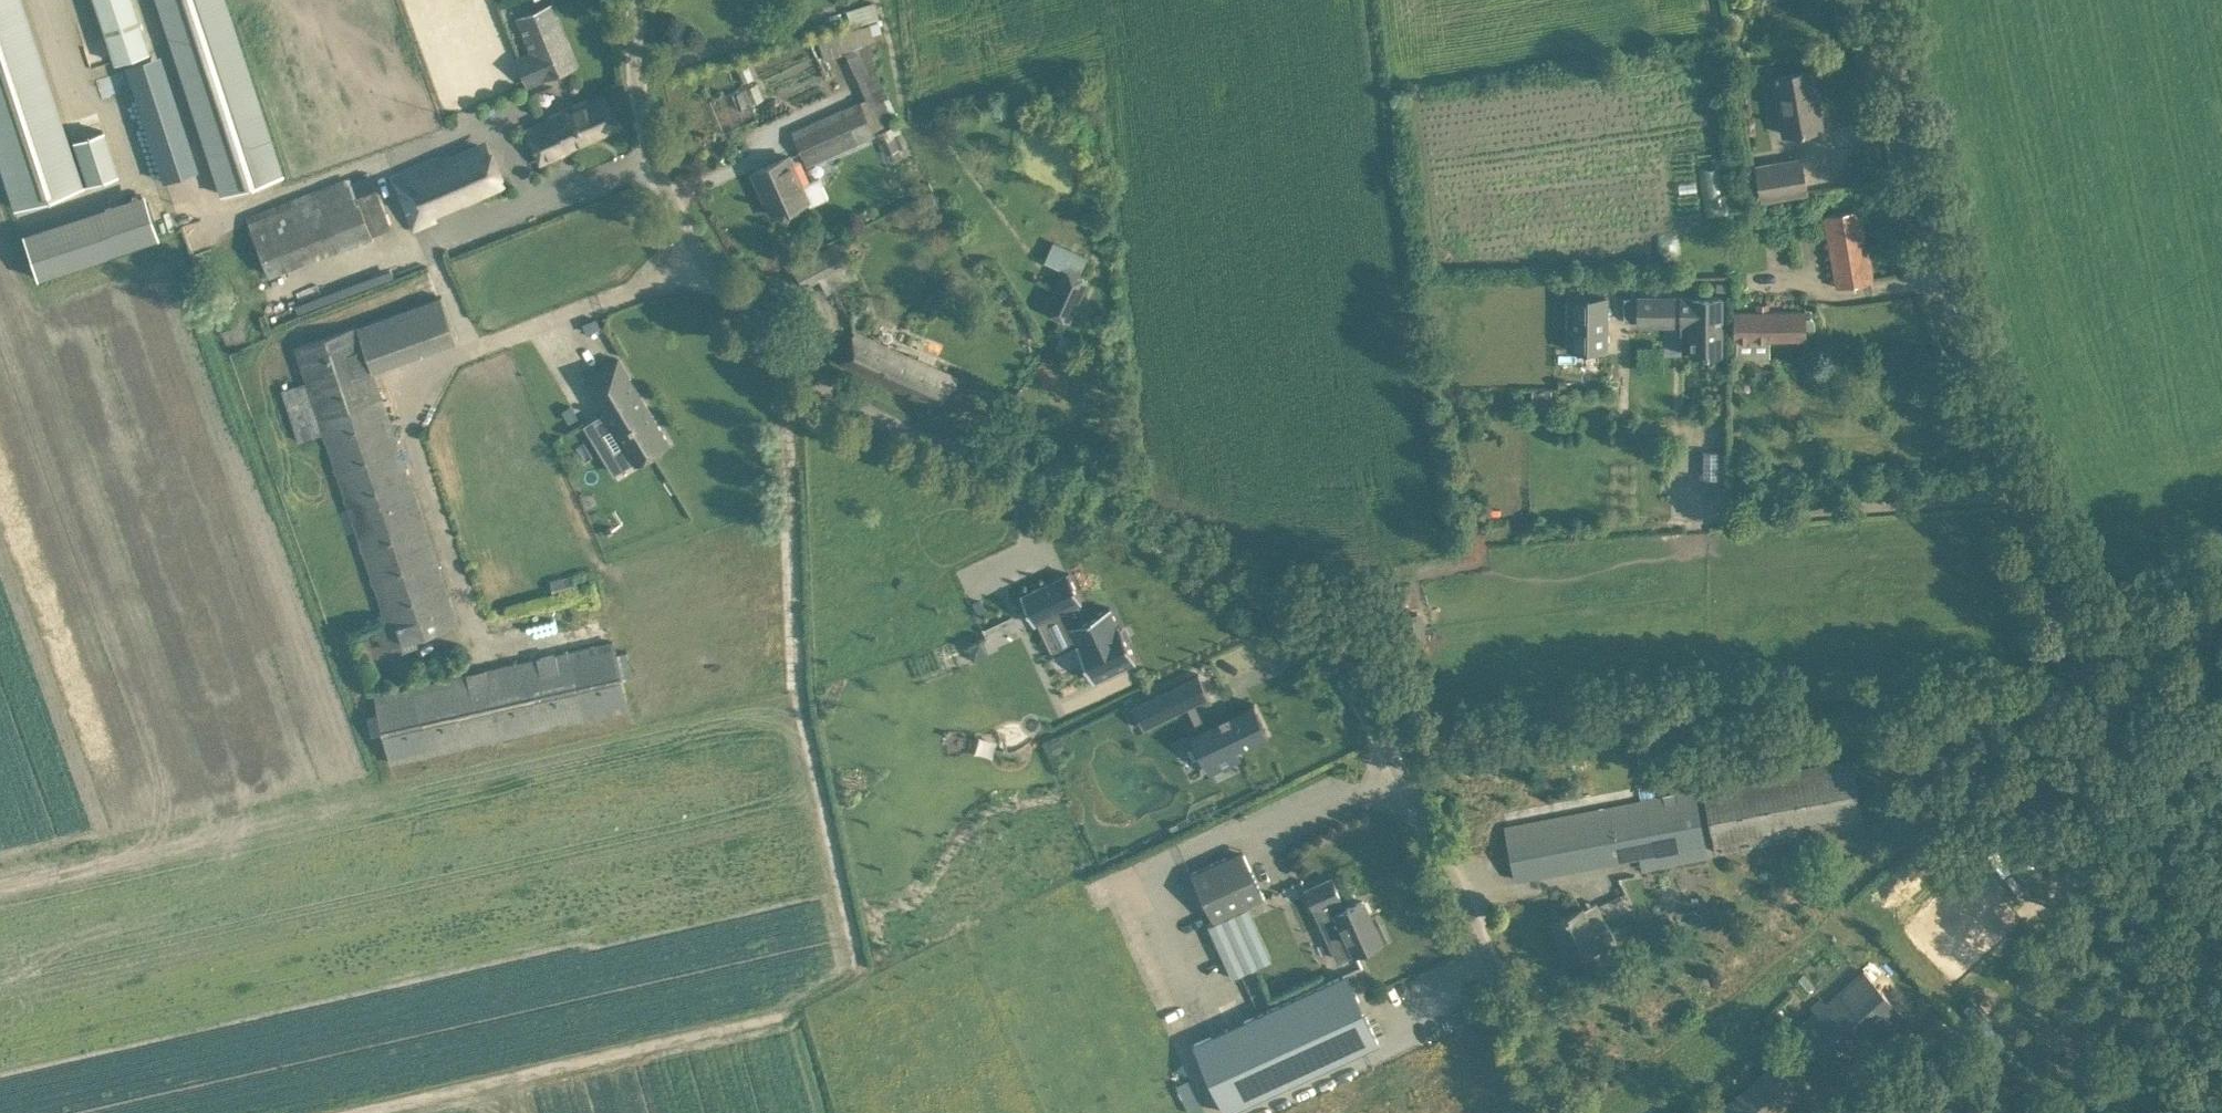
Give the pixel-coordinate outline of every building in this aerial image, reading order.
[(20,0),(0,0),(0,165),(9,192),(14,206),(117,172),(102,129),(73,138),(73,139),(84,174),(78,176),(67,140),(20,0)] [(119,59),(154,47),(138,0),(99,0),(119,59)] [(223,191),(283,172),(226,0),(160,0),(223,191)] [(852,24),(878,17),(874,1),(848,8),(852,24)] [(532,51),(519,57),(530,84),(578,64),(552,3),(518,17),(532,51)] [(807,164),(876,133),(868,116),(892,105),(876,67),(875,38),(869,22),(838,33),(867,98),(793,131),(807,164)] [(1785,133),(1800,130),(1821,126),(1811,68),(1775,74),(1785,133)] [(527,129),(532,141),(541,162),(566,151),(565,148),(618,125),(606,96),(527,129)] [(901,155),(909,152),(901,131),(879,140),(885,153),(898,147),(901,155)] [(488,136),(393,176),(416,230),(441,220),(438,214),(509,184),(488,136)] [(787,210),(786,208),(808,198),(789,155),(754,171),(754,172),(758,170),(769,194),(765,196),(773,214),(782,210),(782,212),(787,210)] [(1761,201),(1809,194),(1803,156),(1755,163),(1761,201)] [(371,173),(241,217),(260,272),(390,229),(371,173)] [(141,193),(12,229),(25,275),(163,237),(152,200),(144,203),(141,193)] [(1837,286),(1850,284),(1872,280),(1860,208),(1838,212),(1825,214),(1837,286)] [(1064,270),(1046,307),(1071,319),(1091,277),(1081,272),(1088,256),(1055,240),(1045,261),(1064,270)] [(445,295),(360,324),(373,361),(458,332),(445,295)] [(1677,314),(1677,295),(1625,295),(1625,317),(1639,317),(1639,319),(1677,319),(1677,314)] [(1725,331),(1725,295),(1677,295),(1677,314),(1683,314),(1683,350),(1692,350),(1692,352),(1721,352),(1721,331),(1725,331)] [(1570,296),(1570,348),(1606,348),(1607,296),(1570,296)] [(1810,316),(1806,316),(1806,310),(1734,310),(1734,330),(1734,338),(1806,337),(1806,330),(1811,330),(1813,327),(1813,319),(1810,316)] [(597,318),(584,323),(587,330),(600,325),(597,318)] [(395,644),(457,623),(359,325),(296,346),(389,625),(395,644)] [(921,399),(943,408),(956,376),(856,331),(842,361),(880,380),(921,399)] [(604,411),(583,423),(614,473),(635,461),(636,463),(670,443),(619,358),(585,378),(604,411)] [(1069,572),(1021,594),(1034,622),(1039,620),(1055,654),(1077,644),(1093,678),(1136,658),(1120,624),(1118,624),(1110,606),(1086,617),(1078,601),(1082,599),(1069,572)] [(550,578),(554,596),(577,590),(573,573),(550,578)] [(572,650),(414,685),(376,695),(392,761),(430,752),(587,716),(632,706),(617,640),(572,650)] [(1198,672),(1133,703),(1133,705),(1134,704),(1144,725),(1144,726),(1144,727),(1188,706),(1194,703),(1210,696),(1198,672)] [(1199,729),(1195,731),(1197,736),(1213,770),(1240,757),(1236,748),(1268,733),(1254,703),(1230,714),(1229,712),(1220,717),(1221,719),(1207,725),(1199,729)] [(1067,749),(1061,736),(1049,741),(1055,754),(1067,749)] [(1717,850),(1864,822),(1852,758),(1704,786),(1717,850)] [(1507,825),(1517,878),(1704,842),(1694,789),(1507,825)] [(1226,856),(1192,871),(1214,920),(1264,897),(1244,853),(1228,860),(1226,856)] [(1948,895),(1908,931),(1948,976),(1964,962),(1958,955),(1974,942),(1980,948),(2010,921),(1966,872),(1944,891),(1948,895)] [(1305,890),(1337,960),(1355,953),(1386,939),(1378,922),(1374,924),(1363,899),(1341,909),(1335,898),(1340,896),(1332,878),(1305,890)] [(1875,960),(1797,1029),(1836,1074),(1915,1004),(1875,960)] [(1194,1043),(1225,1111),(1378,1041),(1347,973),(1194,1043)]
